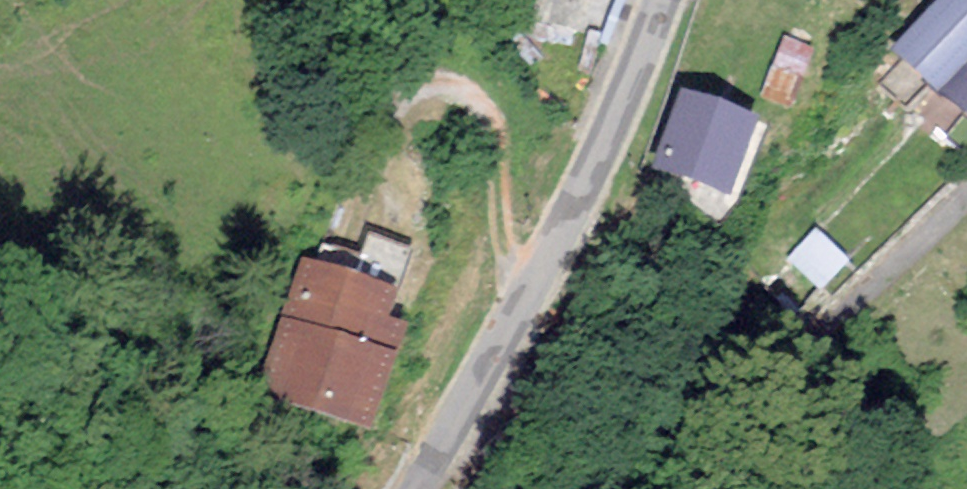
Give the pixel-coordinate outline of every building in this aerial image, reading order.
[(530,15),(584,28),(590,0),(533,0),(530,15)] [(966,1),(911,64),(966,115),(966,1)] [(755,124),(684,100),(660,169),(731,193),(755,124)] [(394,296),(304,268),(264,393),(370,427),(400,333),(383,328),(394,296)]
